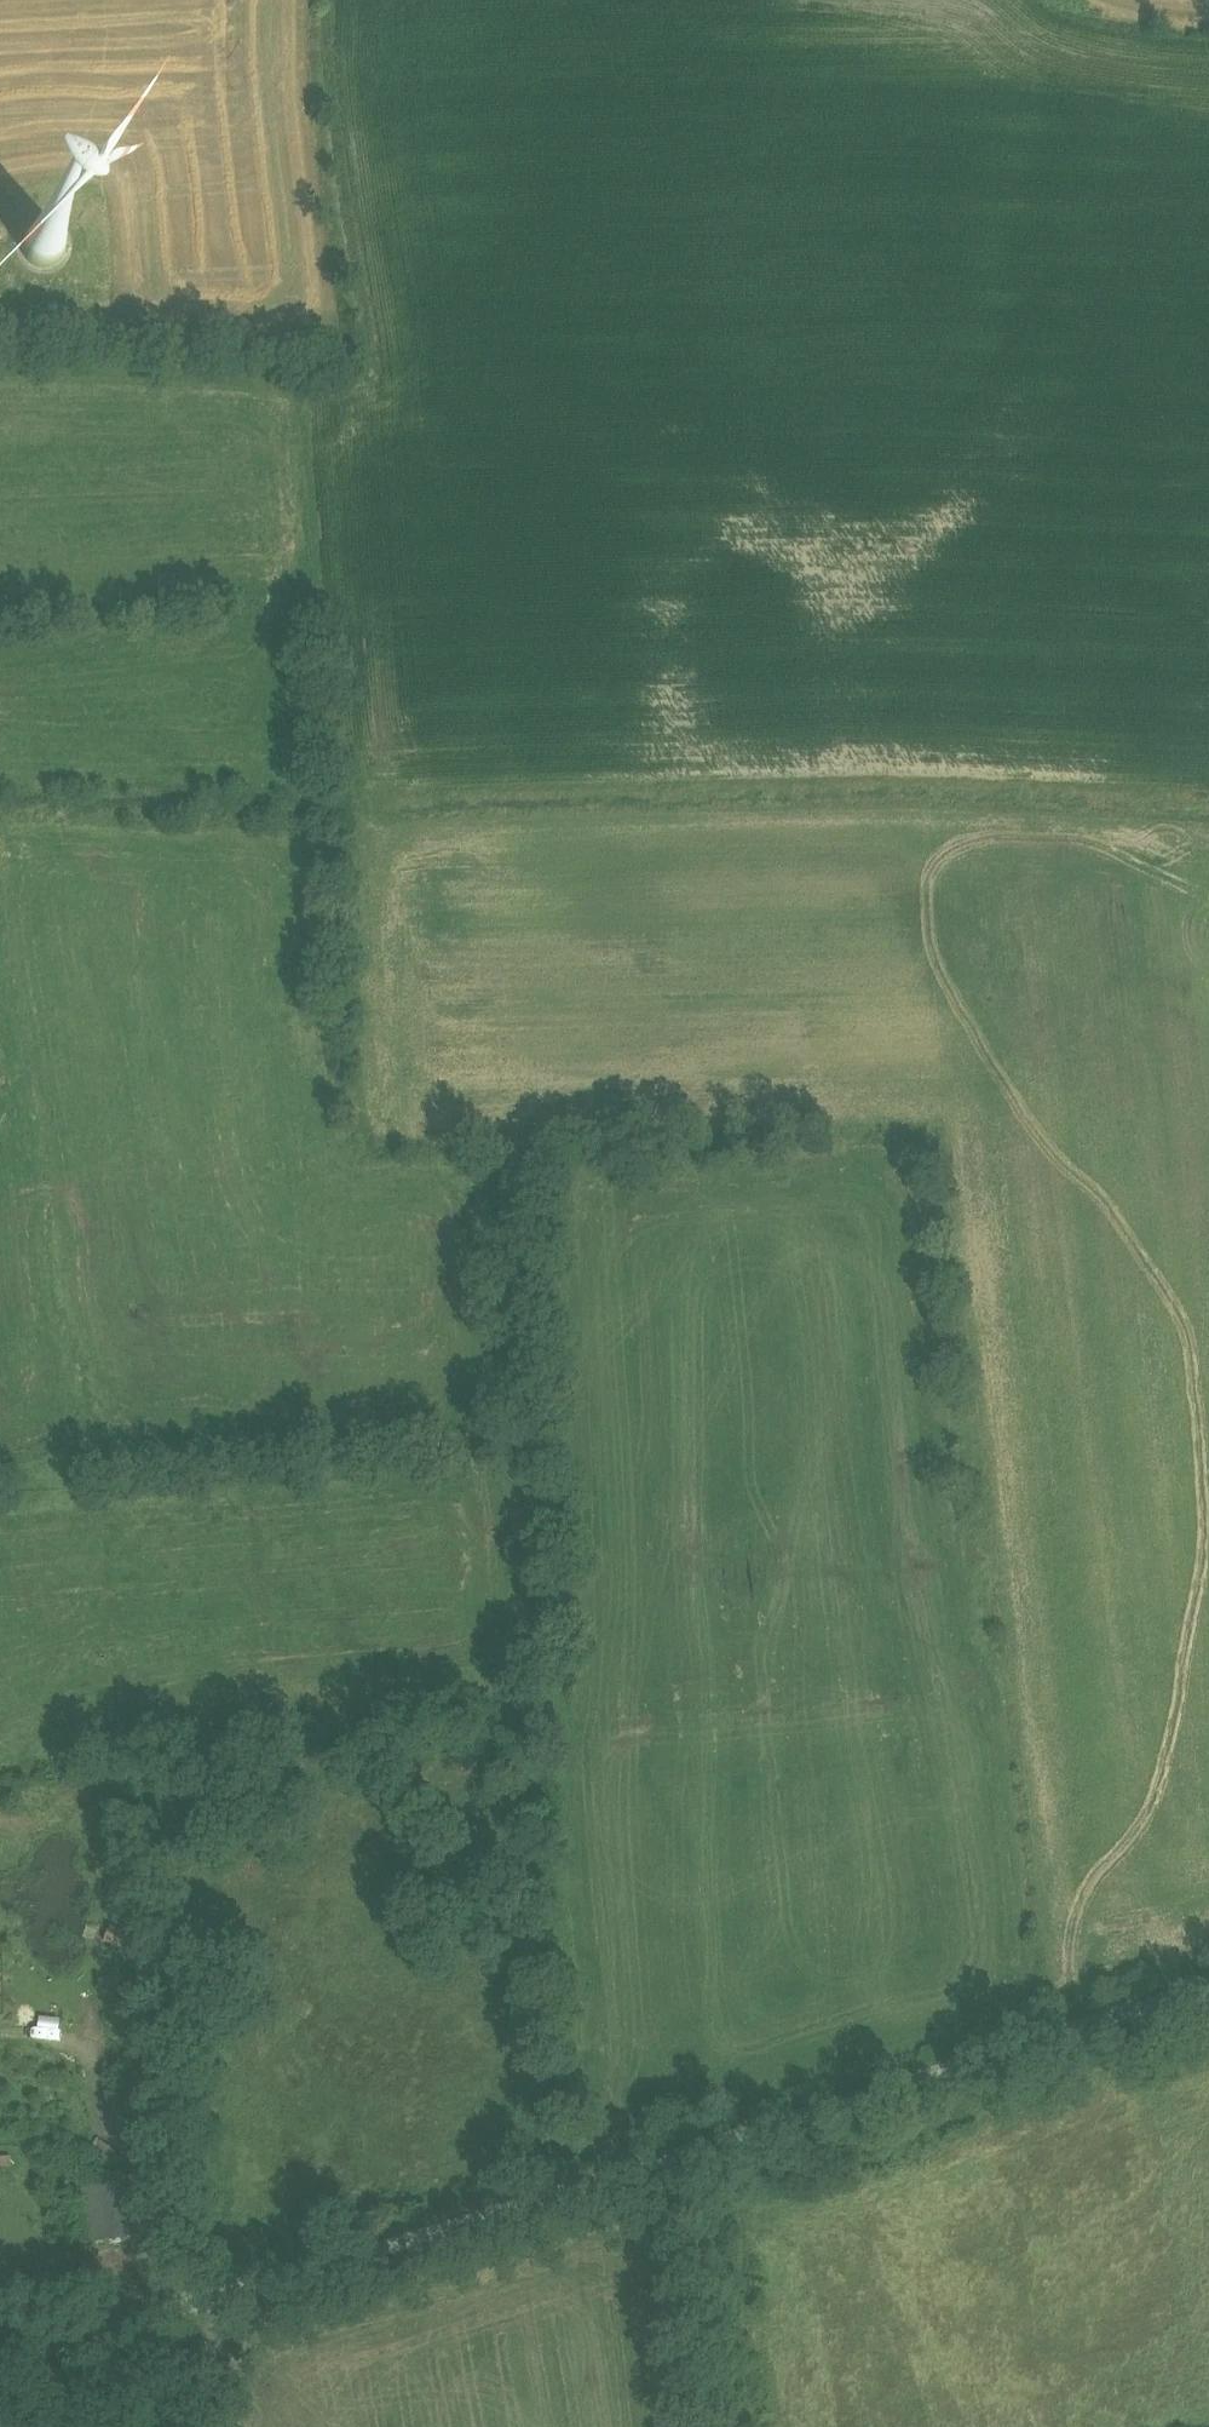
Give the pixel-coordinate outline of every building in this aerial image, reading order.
[(106,1940),(125,1948),(132,1932),(113,1924),(106,1940)] [(90,2237),(133,2236),(131,2182),(88,2183),(90,2237)]
